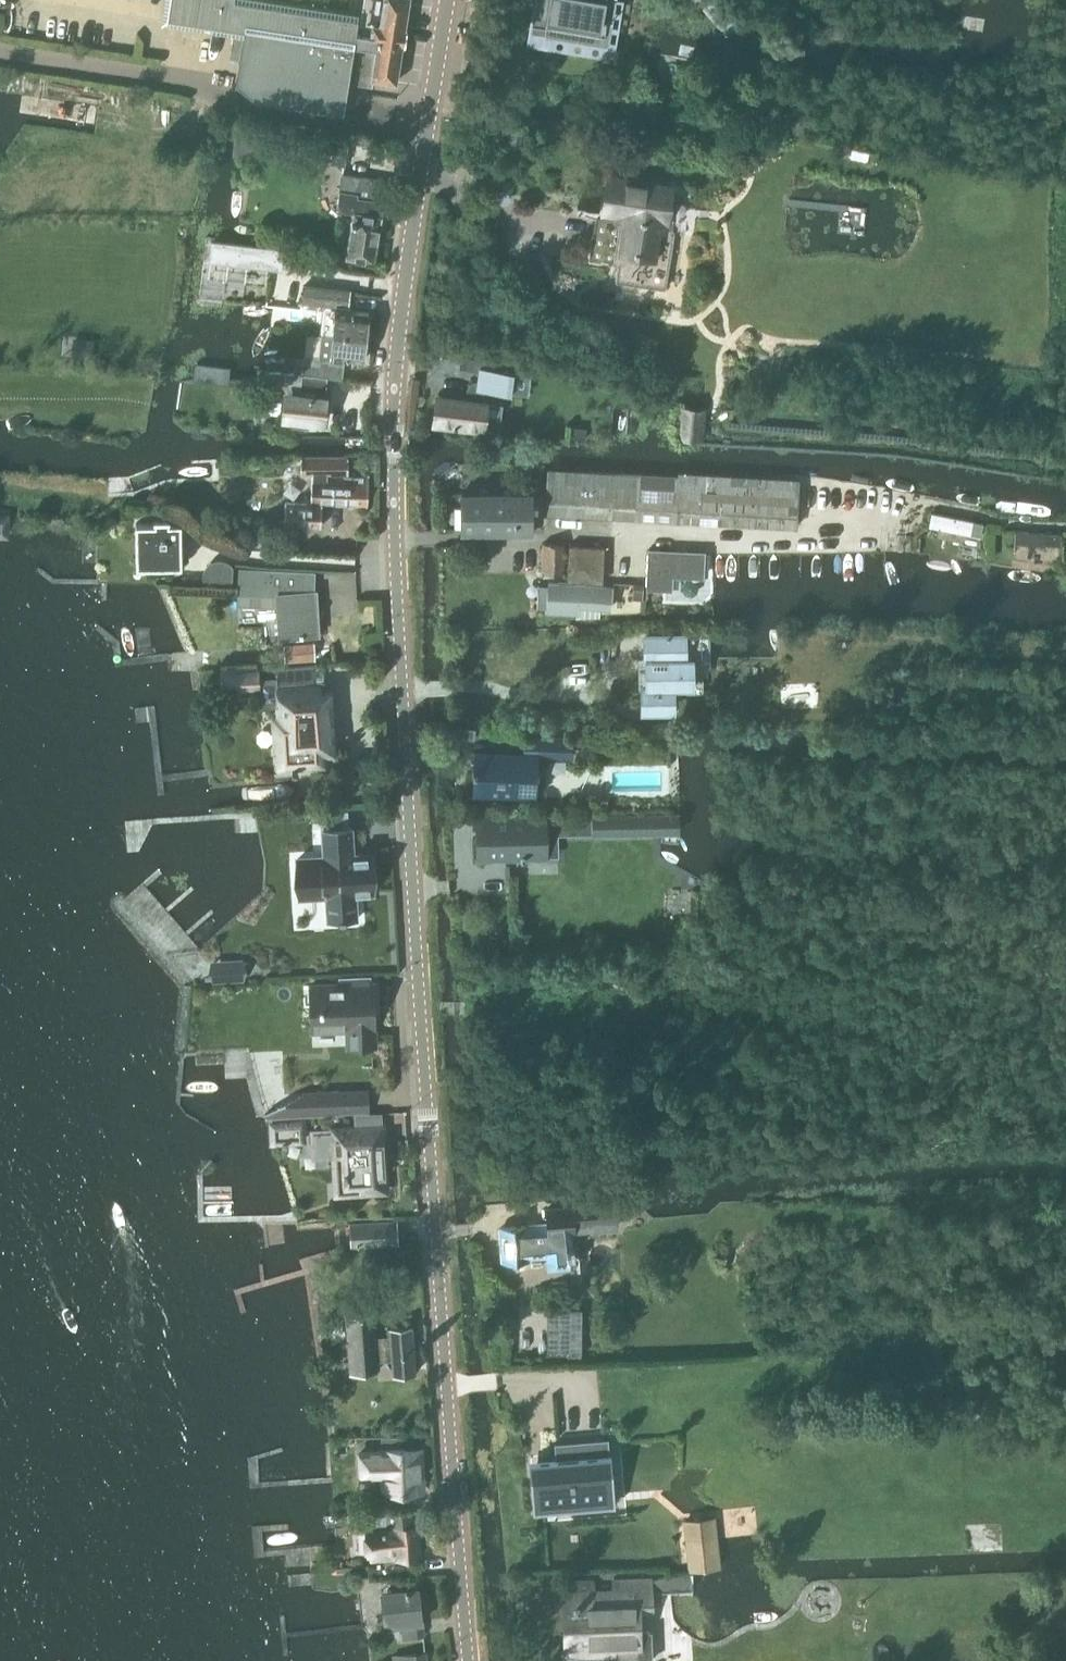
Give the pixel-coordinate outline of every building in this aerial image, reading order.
[(167,17),(235,28),(244,29),(240,59),(237,82),(257,98),(342,110),(358,14),(351,12),(277,0),(170,0),(167,17)] [(407,28),(405,27),(409,0),(365,0),(362,21),(365,21),(356,80),(373,83),(374,76),(396,79),(402,41),(405,42),(407,28)] [(532,23),(564,28),(563,36),(609,44),(612,29),(609,29),(614,0),(536,0),(532,23)] [(231,58),(240,59),(244,29),(235,28),(231,58)] [(804,134),(806,120),(789,118),(787,132),(804,134)] [(525,126),(510,122),(507,139),(523,141),(525,126)] [(351,130),(336,127),(330,160),(345,163),(351,130)] [(386,180),(342,174),(338,201),(339,205),(340,207),(343,209),(346,210),(349,211),(353,211),(347,257),(375,261),(386,180)] [(691,189),(671,186),(609,176),(604,212),(618,214),(617,221),(596,217),(589,257),(614,261),(613,267),(619,268),(617,279),(666,287),(675,229),(684,230),(686,220),(695,221),(697,207),(688,206),(691,189)] [(212,238),(210,260),(284,269),(286,247),(212,238)] [(304,285),(302,301),(332,305),(338,305),(335,331),(371,337),(372,331),(368,329),(370,312),(350,309),(351,306),(350,306),(351,291),(351,290),(336,289),(334,288),(304,285)] [(303,372),(303,373),(327,375),(341,377),(342,365),(343,361),(344,361),(345,361),(345,358),(364,360),(366,345),(366,343),(371,342),(371,337),(335,331),(324,330),(320,362),(305,360),(303,372)] [(439,393),(435,419),(483,426),(498,428),(502,404),(486,402),(487,400),(483,400),(485,387),(507,390),(511,359),(485,356),(464,353),(462,365),(483,368),(483,369),(482,380),(477,380),(476,380),(475,380),(474,380),(473,380),(472,381),(471,381),(471,382),(470,382),(470,383),(469,383),(469,384),(468,385),(468,386),(468,387),(468,388),(466,397),(439,393)] [(229,382),(230,375),(230,366),(193,362),(192,376),(191,379),(229,382)] [(264,376),(262,391),(286,394),(283,412),(291,413),(290,423),(304,425),(306,415),(323,417),(325,400),(324,400),(327,375),(303,373),(265,369),(264,376)] [(706,407),(703,407),(683,405),(680,405),(677,439),(704,441),(706,407)] [(586,439),(587,427),(574,426),(573,438),(586,439)] [(349,455),(302,457),(302,472),(314,472),(312,502),(286,501),(286,523),(323,524),(324,500),(369,503),(371,473),(350,472),(349,455)] [(797,521),(799,473),(679,468),(679,469),(679,472),(640,470),(634,469),(582,467),(581,479),(548,477),(546,510),(632,514),(637,514),(669,515),(797,521)] [(463,490),(463,525),(533,525),(533,490),(463,490)] [(17,519),(17,506),(0,506),(0,519),(17,519)] [(154,521),(137,521),(137,558),(181,558),(181,521),(169,521),(169,516),(154,516),(154,521)] [(129,530),(126,522),(118,522),(113,528),(117,535),(125,536),(129,530)] [(566,542),(544,541),(543,569),(565,570),(566,542)] [(649,548),(647,588),(673,589),(673,574),(705,575),(706,549),(649,548)] [(240,567),(239,601),(276,603),(279,636),(318,633),(315,588),(309,588),(308,571),(266,570),(266,568),(240,567)] [(550,581),(548,610),(577,611),(577,614),(600,614),(600,610),(600,606),(611,607),(613,585),(593,583),(550,581)] [(633,586),(633,597),(644,597),(644,586),(633,586)] [(647,664),(639,664),(639,684),(643,684),(643,702),(643,709),(673,709),(673,702),(673,684),(692,684),(692,663),(692,655),(683,655),(683,631),(646,631),(646,657),(647,657),(647,664)] [(314,641),(284,643),(285,661),(316,659),(314,641)] [(257,667),(222,670),(223,690),(258,687),(257,667)] [(278,683),(294,682),(294,668),(294,667),(277,667),(278,683)] [(277,676),(260,677),(261,706),(278,706),(279,718),(285,718),(287,740),(275,740),(277,765),(290,765),(290,768),(300,767),(299,764),(326,762),(325,740),(330,739),(328,706),(330,706),(329,690),(295,692),(295,686),(277,687),(277,676)] [(477,752),(476,791),(535,792),(536,755),(571,756),(572,737),(525,736),(524,754),(477,752)] [(305,809),(275,811),(275,820),(305,818),(305,809)] [(593,811),(593,836),(681,836),(681,810),(593,811)] [(323,857),(297,859),(299,887),(325,886),(326,896),(327,920),(328,920),(354,918),(358,918),(356,891),(374,890),(372,854),(354,855),(353,849),(352,827),(348,827),(347,811),(321,812),(323,857)] [(478,814),(479,856),(564,853),(563,824),(509,826),(509,813),(478,814)] [(488,957),(499,957),(499,946),(488,946),(488,957)] [(247,958),(221,960),(222,977),(248,975),(247,958)] [(371,981),(371,973),(341,974),(341,983),(310,984),(312,1028),(347,1027),(348,1044),(375,1043),(373,981),(371,981)] [(268,1116),(304,1112),(368,1110),(368,1089),(303,1091),(265,1112),(268,1116)] [(306,1117),(269,1119),(270,1144),(307,1142),(306,1117)] [(330,1130),(313,1131),(315,1153),(331,1153),(333,1182),(333,1192),(346,1191),(385,1189),(384,1182),(384,1175),(383,1162),(380,1162),(380,1154),(383,1154),(382,1139),(381,1122),(329,1125),(330,1130)] [(549,1224),(503,1228),(505,1261),(531,1259),(530,1255),(550,1254),(551,1267),(574,1265),(573,1254),(575,1254),(575,1250),(572,1250),(571,1232),(576,1232),(575,1228),(619,1225),(617,1203),(617,1202),(558,1208),(547,1209),(549,1224)] [(351,1247),(399,1245),(398,1221),(350,1223),(351,1247)] [(376,1312),(376,1307),(357,1308),(357,1313),(350,1313),(352,1371),(379,1370),(379,1360),(395,1359),(395,1375),(417,1374),(415,1326),(393,1327),(394,1335),(378,1336),(377,1312),(376,1312)] [(401,1436),(384,1436),(384,1444),(401,1444),(401,1436)] [(556,1458),(530,1460),(534,1511),(614,1505),(608,1438),(555,1442),(556,1458)] [(384,1451),(362,1452),(363,1471),(385,1471),(386,1490),(417,1489),(417,1478),(424,1478),(423,1448),(384,1449),(384,1451)] [(418,1524),(417,1510),(347,1515),(348,1528),(361,1527),(361,1530),(364,1529),(365,1535),(363,1535),(365,1553),(366,1553),(367,1559),(370,1559),(370,1562),(393,1560),(393,1562),(422,1560),(420,1524),(418,1524)] [(691,1573),(724,1569),(718,1518),(685,1522),(691,1573)] [(566,1584),(566,1606),(569,1653),(616,1651),(617,1660),(653,1660),(652,1629),(641,1630),(640,1612),(653,1611),(652,1596),(652,1593),(670,1591),(693,1590),(693,1589),(692,1573),(674,1575),(671,1575),(652,1580),(616,1582),(612,1582),(612,1588),(595,1588),(595,1583),(566,1584)] [(388,1589),(381,1590),(383,1615),(390,1614),(391,1625),(400,1624),(401,1637),(424,1635),(423,1622),(422,1622),(419,1587),(418,1587),(417,1576),(393,1578),(394,1589),(388,1589)] [(426,1653),(393,1655),(393,1660),(426,1660),(426,1653)]
